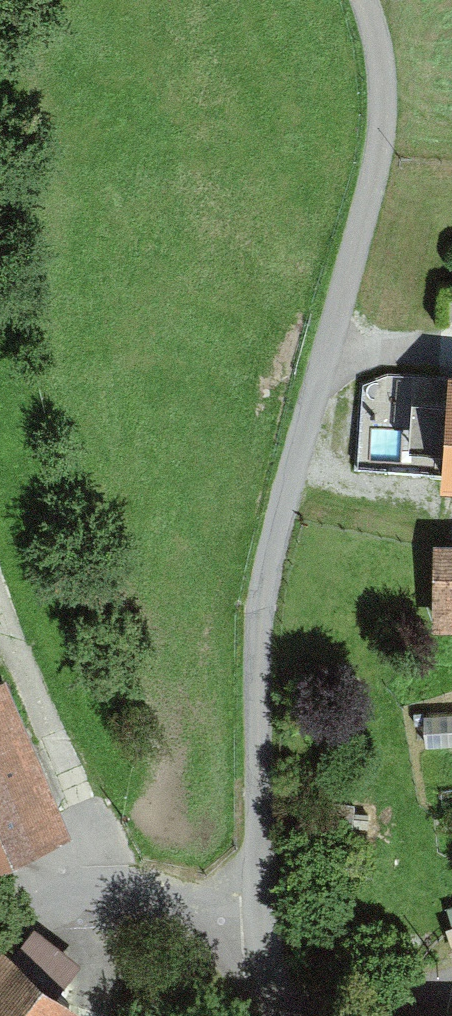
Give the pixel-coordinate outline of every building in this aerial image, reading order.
[(447,379),(439,489),(451,490),(451,379),(447,379)] [(451,631),(451,545),(440,545),(436,630),(451,631)] [(64,829),(9,682),(0,685),(0,853),(64,829)] [(80,1009),(4,947),(0,952),(0,1015),(74,1015),(80,1009)] [(390,1002),(390,1015),(451,1015),(451,1003),(390,1002)]
